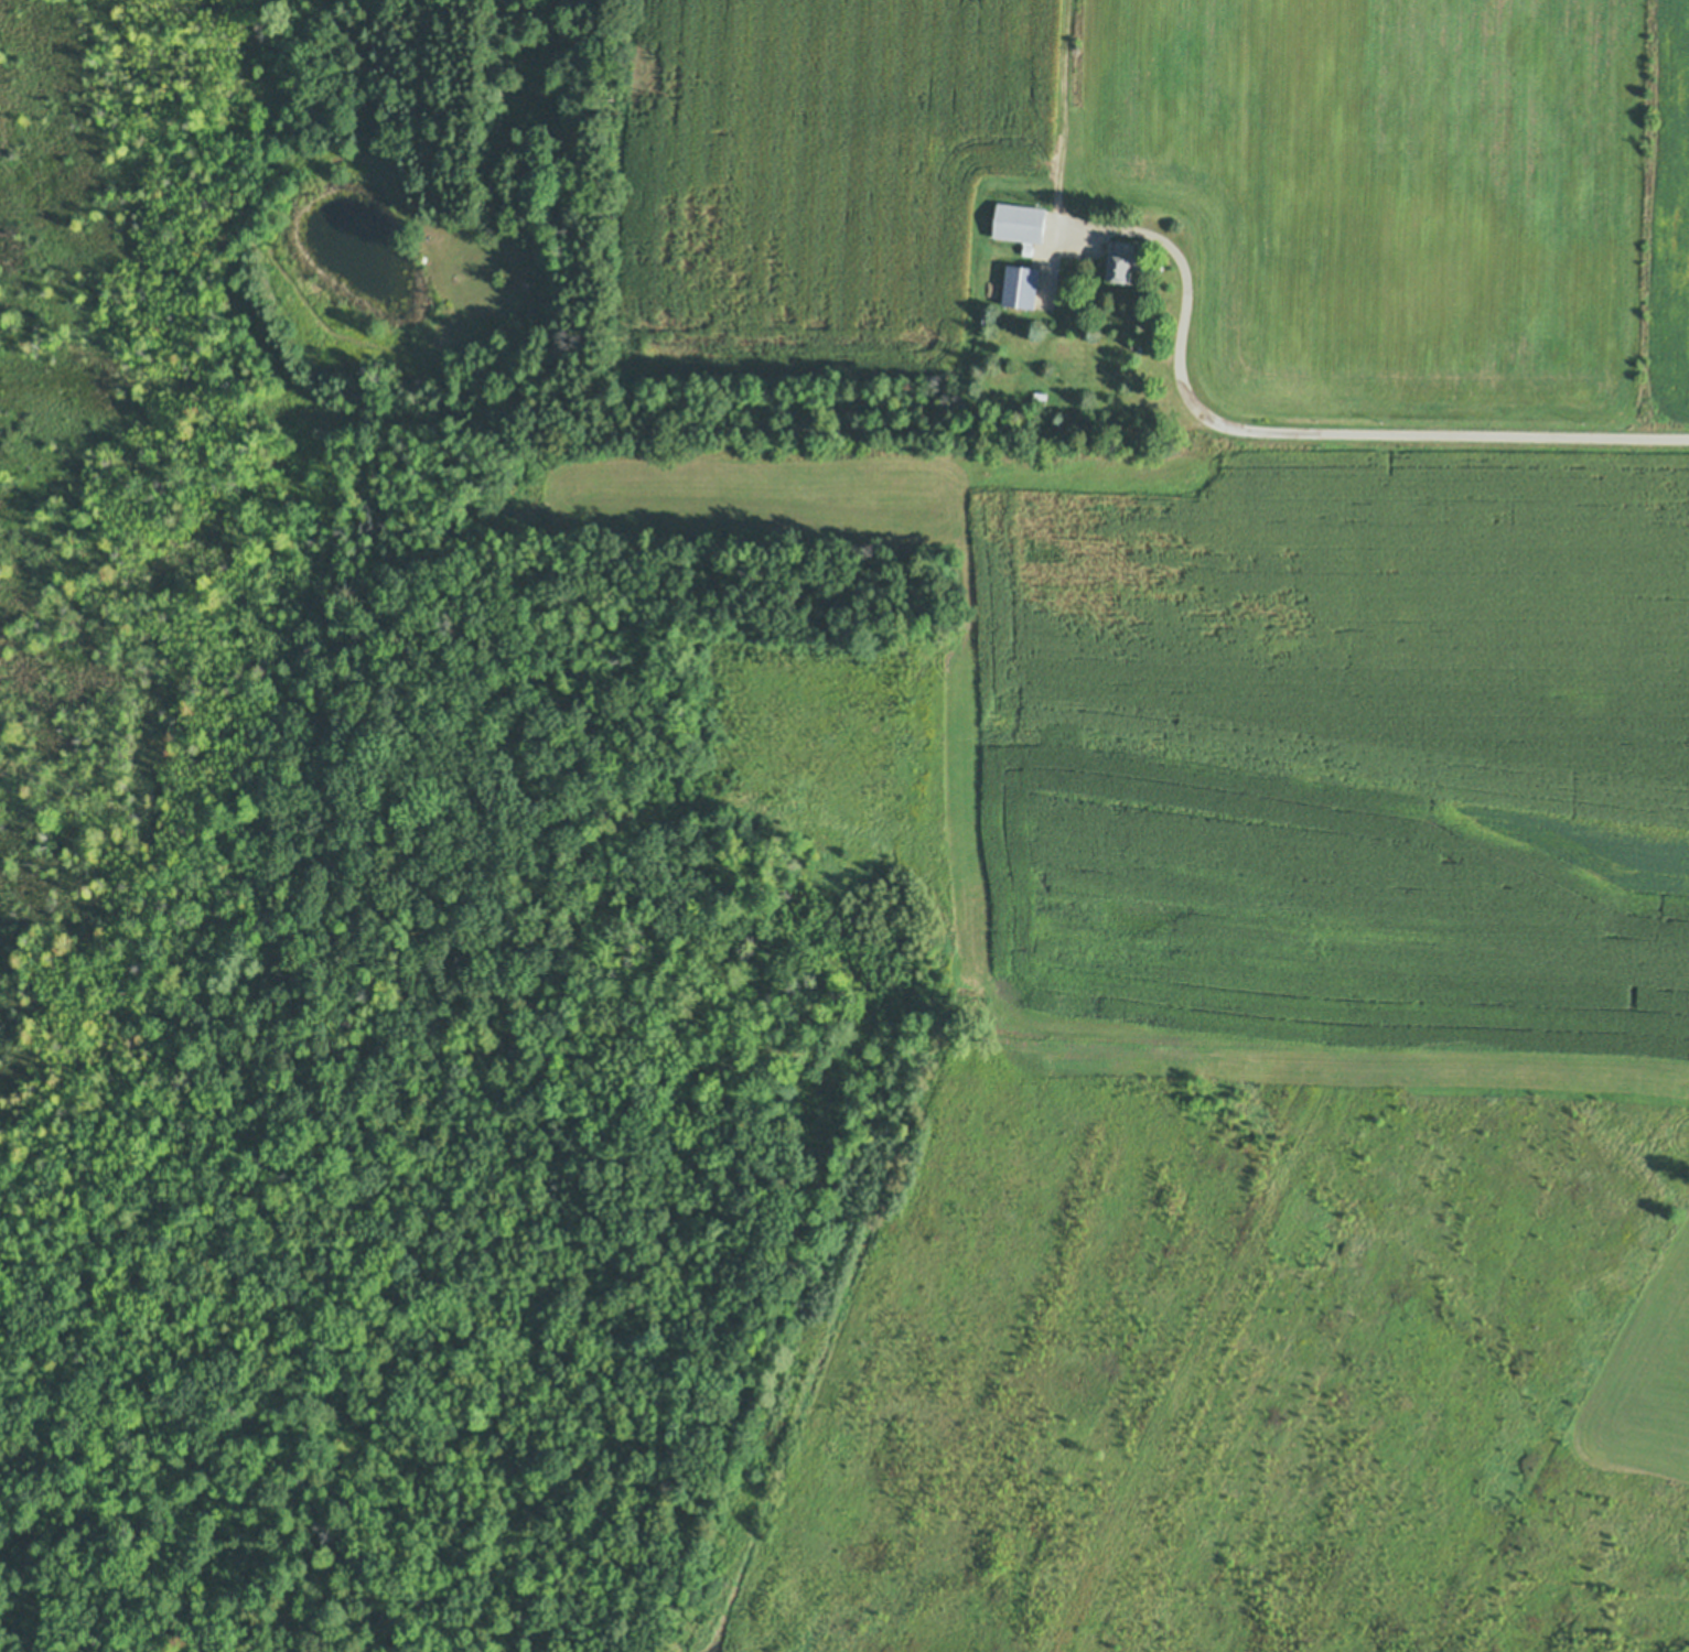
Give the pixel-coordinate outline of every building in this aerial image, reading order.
[(527,205),(545,209),(548,195),(530,192),(527,205)] [(993,235),(998,199),(1047,206),(1043,240),(993,235)] [(1134,251),(1134,252),(1144,253),(1143,268),(1132,267),(1131,277),(1108,274),(1111,249),(1112,236),(1118,237),(1118,236),(1131,237),(1131,240),(1136,240),(1134,245),(1141,245),(1141,251),(1134,251)] [(1024,242),(1033,244),(1033,253),(1024,253),(1024,242)] [(1040,266),(1035,306),(1002,302),(1008,261),(1040,266)]
